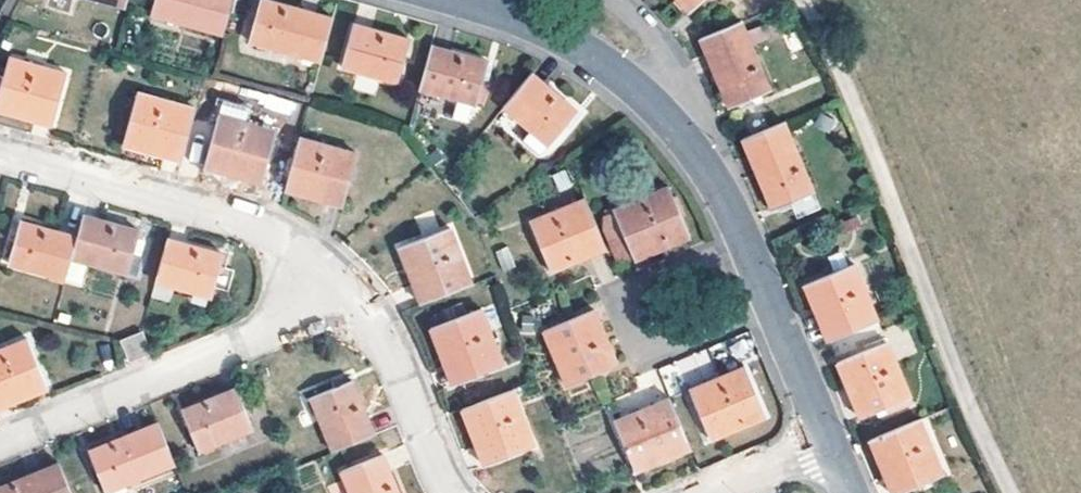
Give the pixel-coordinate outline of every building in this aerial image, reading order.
[(148,14),(219,34),(228,0),(152,0),(148,14)] [(244,41),(317,61),(328,17),(263,0),(255,0),(244,41)] [(687,9),(697,0),(679,0),(687,9)] [(739,18),(698,35),(726,104),(768,86),(739,18)] [(348,24),(337,66),(392,81),(403,38),(348,24)] [(428,44),(416,86),(472,102),(483,60),(428,44)] [(15,114),(17,106),(51,114),(62,72),(4,57),(0,73),(0,110),(15,114)] [(530,70),(501,105),(547,143),(575,109),(530,70)] [(135,93),(122,143),(147,149),(148,145),(150,141),(181,149),(193,108),(135,93)] [(17,106),(15,114),(48,124),(51,114),(17,106)] [(215,115),(202,166),(227,173),(230,164),(261,172),(273,130),(215,115)] [(782,118),(740,136),(769,205),(810,187),(782,118)] [(297,135),(282,189),(308,196),(309,191),(310,186),(341,194),(353,151),(297,135)] [(148,145),(147,149),(179,158),(181,149),(150,141),(148,145)] [(258,181),(261,172),(230,164),(227,173),(258,181)] [(665,185),(611,207),(630,253),(632,257),(685,234),(665,185)] [(338,204),(341,194),(310,186),(309,191),(308,196),(338,204)] [(584,195),(528,218),(548,267),(572,259),(570,255),(568,250),(600,238),(591,216),(584,195)] [(630,253),(611,207),(591,216),(600,238),(603,247),(610,262),(630,253)] [(138,229),(82,212),(76,234),(70,256),(127,272),(138,229)] [(21,219),(9,262),(63,278),(70,256),(76,234),(21,219)] [(450,226),(399,247),(408,273),(420,268),(430,295),(470,280),(450,226)] [(167,237),(155,280),(170,284),(211,296),(223,253),(167,237)] [(600,238),(568,250),(570,255),(572,259),(603,247),(600,238)] [(853,260),(802,281),(814,308),(819,306),(825,304),(837,332),(876,316),(853,260)] [(70,262),(65,283),(81,287),(87,266),(70,262)] [(420,268),(408,273),(418,300),(430,295),(420,268)] [(155,280),(150,297),(165,300),(170,284),(155,280)] [(819,306),(814,308),(826,336),(837,332),(825,304),(819,306)] [(481,306),(429,325),(439,350),(449,346),(461,376),(501,361),(481,306)] [(593,308),(542,329),(563,383),(615,362),(605,337),(593,308)] [(140,332),(120,339),(128,359),(149,351),(140,332)] [(884,335),(834,357),(847,388),(853,385),(859,383),(870,408),(908,392),(884,335)] [(0,348),(0,394),(17,387),(21,397),(48,387),(28,337),(0,348)] [(449,380),(461,376),(449,346),(439,350),(449,380)] [(744,364),(688,387),(709,436),(764,413),(744,364)] [(352,377),(311,394),(332,448),(374,432),(352,377)] [(853,385),(847,388),(858,413),(870,408),(859,383),(853,385)] [(235,384),(180,406),(197,447),(251,425),(235,384)] [(511,386),(460,405),(470,430),(479,427),(491,457),(531,441),(511,386)] [(0,394),(0,405),(21,397),(17,387),(0,394)] [(668,395),(613,418),(633,468),(689,445),(668,395)] [(919,416),(868,437),(879,462),(891,456),(904,487),(940,471),(919,416)] [(156,419),(86,447),(103,489),(172,461),(156,419)] [(481,460),(491,457),(479,427),(470,430),(481,460)] [(341,468),(351,492),(400,492),(383,451),(341,468)] [(891,456),(879,462),(891,492),(904,487),(891,456)] [(0,483),(0,492),(71,492),(57,459),(0,483)] [(413,464),(397,468),(403,492),(419,492),(413,464)]
